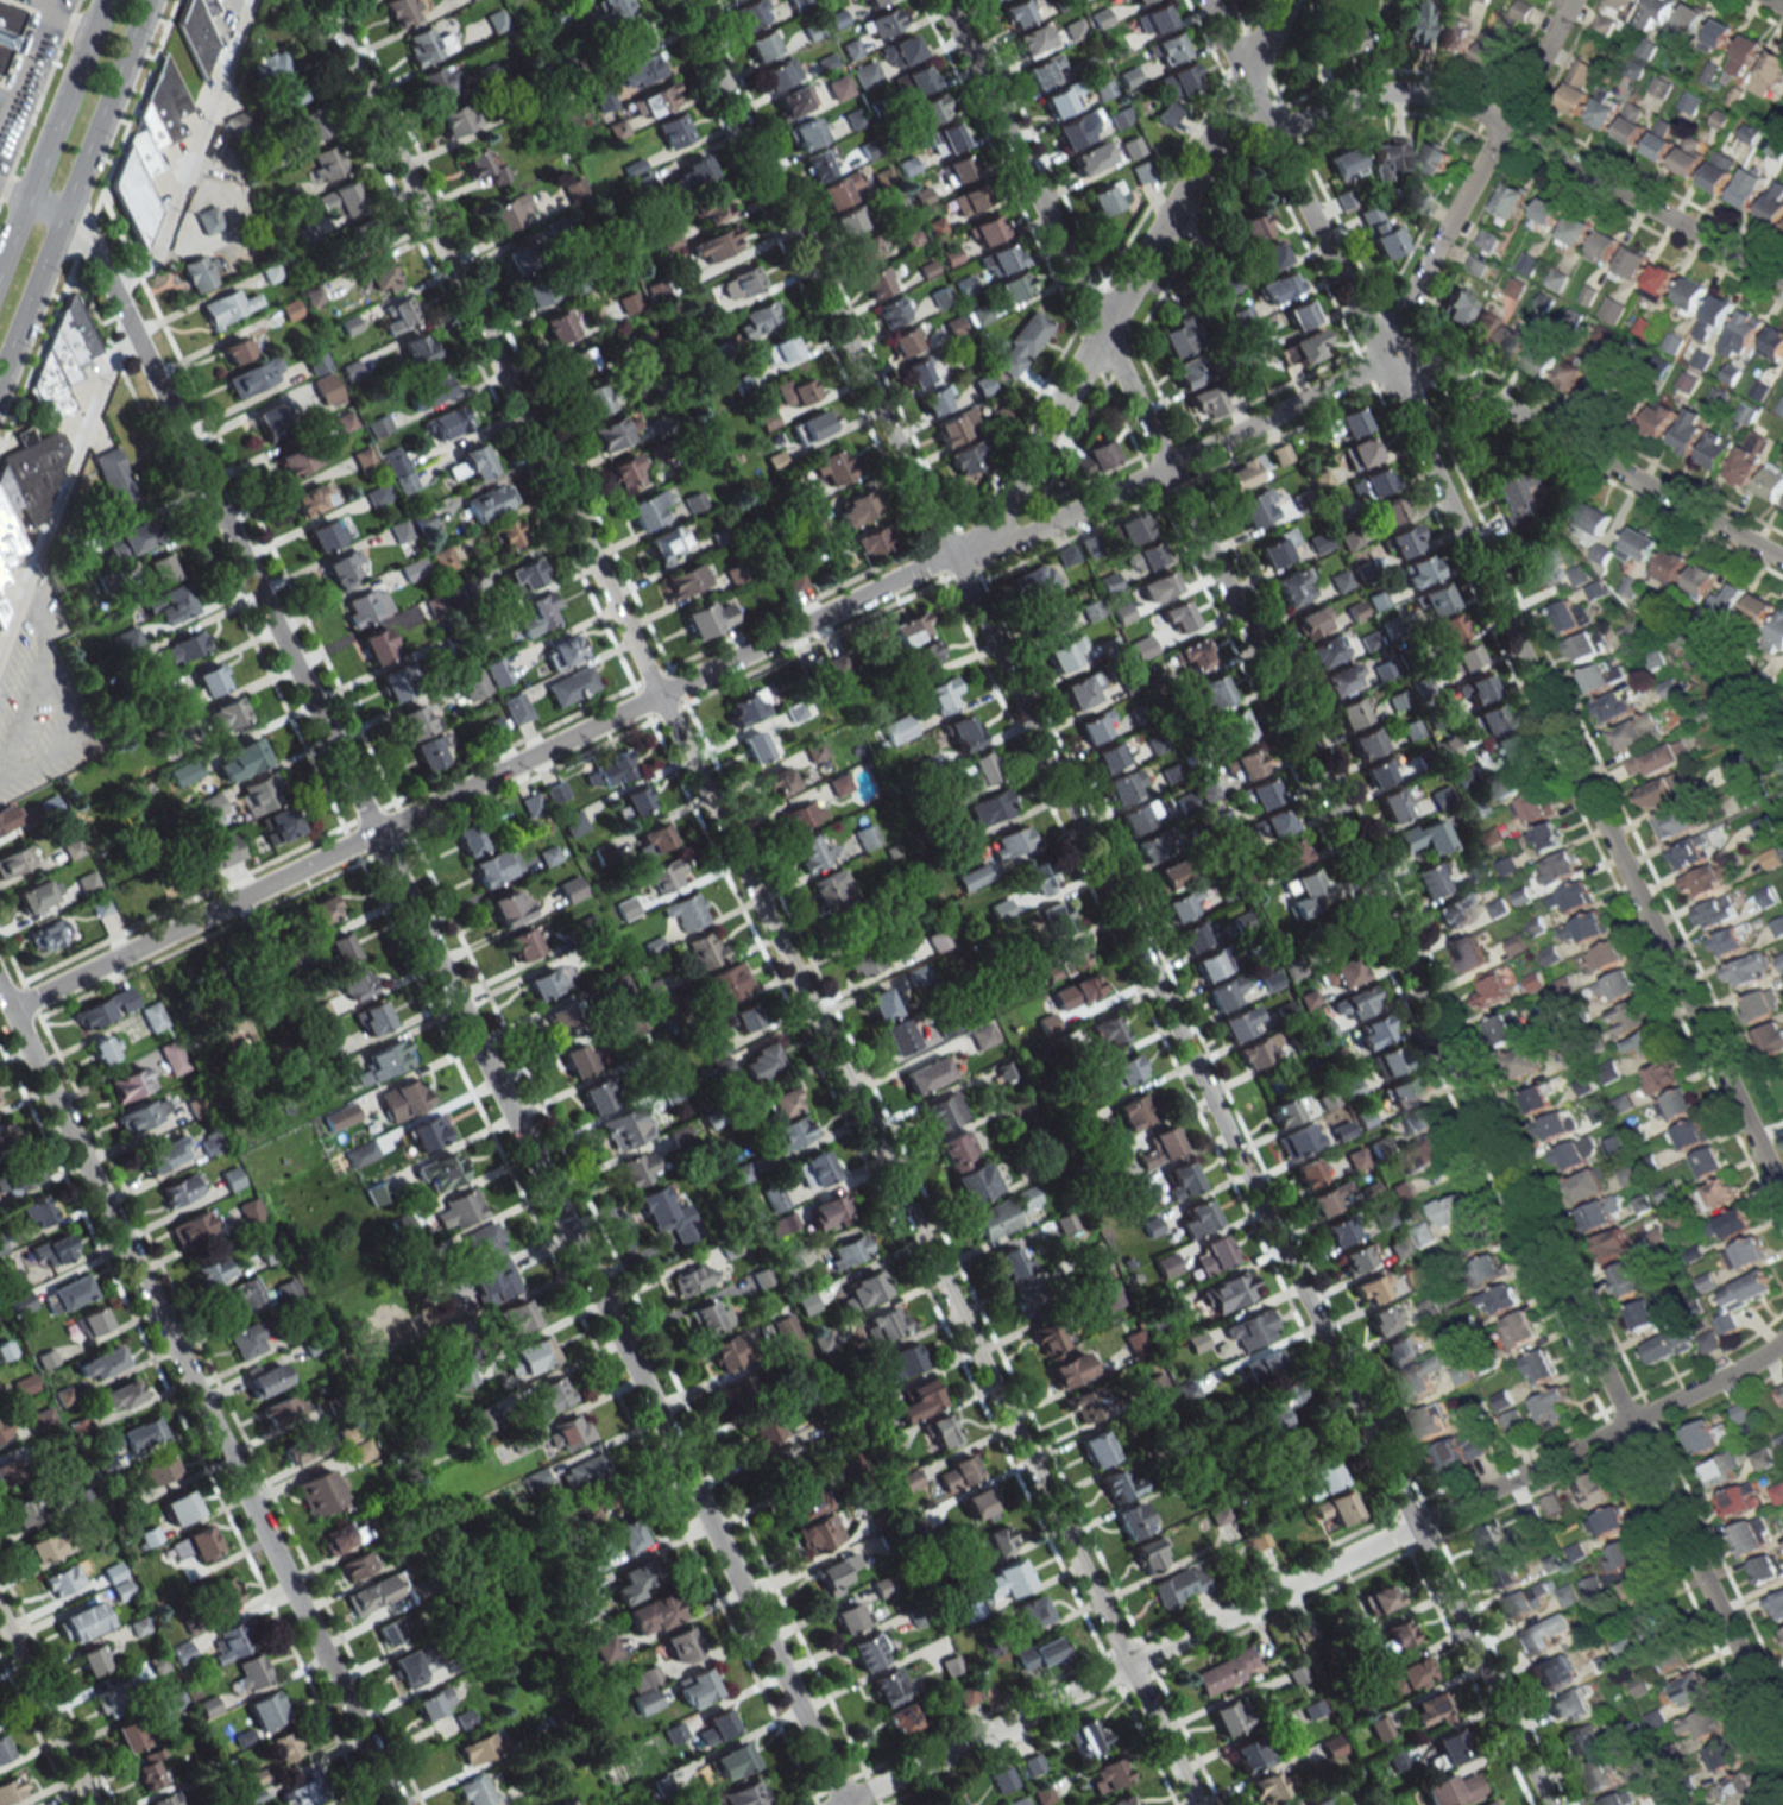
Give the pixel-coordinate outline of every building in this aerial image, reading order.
[(202,78),(218,45),(204,19),(196,0),(182,0),(174,21),(202,78)] [(204,19),(196,0),(214,0),(215,2),(220,12),(204,19)] [(415,0),(389,0),(383,3),(396,29),(423,16),(415,0)] [(635,11),(631,0),(599,0),(608,21),(635,11)] [(732,10),(741,31),(762,22),(753,0),(732,10)] [(867,9),(883,0),(862,0),(867,9)] [(1027,0),(1020,0),(1001,8),(1010,29),(1035,18),(1027,0)] [(1429,1),(1420,0),(1406,0),(1401,45),(1423,48),(1429,1)] [(1526,19),(1533,6),(1522,0),(1520,0),(1513,12),(1526,19)] [(1637,0),(1606,0),(1605,1),(1631,13),(1637,0)] [(1665,0),(1651,0),(1639,20),(1659,32),(1674,5),(1665,0)] [(1676,29),(1697,37),(1708,10),(1687,1),(1676,29)] [(24,15),(24,13),(23,11),(0,2),(0,75),(24,15)] [(1135,18),(1145,37),(1172,22),(1162,3),(1135,18)] [(906,23),(897,5),(860,23),(869,41),(906,23)] [(1439,48),(1466,54),(1473,22),(1446,16),(1439,48)] [(1704,42),(1721,51),(1735,27),(1718,17),(1704,42)] [(617,26),(628,54),(649,46),(638,18),(617,26)] [(1366,46),(1357,20),(1306,37),(1314,63),(1366,46)] [(1023,58),(1054,41),(1043,22),(1013,39),(1023,58)] [(417,67),(454,48),(446,32),(434,38),(429,27),(403,40),(417,67)] [(754,62),(779,50),(770,30),(745,41),(754,62)] [(1158,53),(1163,64),(1186,54),(1177,32),(1147,45),(1152,56),(1158,53)] [(1476,61),(1504,71),(1514,43),(1486,32),(1476,61)] [(922,56),(913,34),(879,48),(888,70),(922,56)] [(1760,40),(1740,34),(1727,76),(1747,82),(1760,40)] [(280,111),(307,100),(284,48),(258,59),(280,111)] [(1770,49),(1751,90),(1772,100),(1782,75),(1782,54),(1770,49)] [(615,71),(624,91),(665,71),(655,52),(615,71)] [(145,100),(166,143),(168,145),(183,138),(175,120),(193,111),(164,53),(145,100)] [(1051,67),(1062,62),(1058,53),(1025,68),(1034,88),(1056,78),(1051,67)] [(760,72),(771,92),(802,75),(791,56),(760,72)] [(1601,68),(1578,57),(1556,103),(1580,114),(1601,68)] [(851,70),(861,90),(882,80),(872,59),(851,70)] [(899,88),(906,83),(916,97),(936,82),(921,62),(894,82),(899,88)] [(1201,85),(1191,62),(1156,78),(1168,105),(1156,110),(1163,124),(1179,117),(1170,98),(1201,85)] [(444,76),(439,66),(419,76),(433,103),(463,87),(454,70),(444,76)] [(853,92),(844,74),(825,84),(834,102),(853,92)] [(1667,98),(1673,80),(1655,74),(1649,92),(1667,98)] [(631,102),(640,121),(682,100),(673,80),(631,102)] [(1070,95),(1082,89),(1077,80),(1042,98),(1052,119),(1076,107),(1070,95)] [(815,104),(806,83),(775,98),(784,118),(815,104)] [(600,111),(614,104),(607,89),(592,95),(600,111)] [(1585,121),(1607,131),(1621,101),(1600,91),(1585,121)] [(1694,115),(1702,100),(1686,91),(1678,106),(1694,115)] [(914,105),(923,125),(950,113),(941,93),(914,105)] [(153,149),(166,143),(145,100),(138,118),(153,149)] [(437,115),(447,137),(477,124),(467,101),(437,115)] [(1643,107),(1633,102),(1614,135),(1634,146),(1647,125),(1637,119),(1643,107)] [(256,123),(245,107),(224,121),(235,137),(256,123)] [(309,143),(327,132),(314,107),(295,118),(309,143)] [(1065,150),(1105,130),(1094,107),(1054,128),(1065,150)] [(655,126),(669,151),(694,137),(681,112),(655,126)] [(826,137),(816,117),(787,130),(797,151),(826,137)] [(1672,122),(1662,117),(1643,152),(1663,162),(1675,140),(1665,134),(1672,122)] [(145,179),(163,170),(153,149),(138,118),(128,145),(145,179)] [(924,137),(935,158),(965,143),(953,121),(924,137)] [(1694,151),(1700,140),(1688,134),(1672,168),(1693,178),(1704,155),(1694,151)] [(1434,182),(1454,153),(1431,138),(1415,161),(1428,169),(1424,175),(1434,182)] [(1388,180),(1388,169),(1407,169),(1406,140),(1373,140),(1374,181),(1388,180)] [(1782,160),(1782,145),(1773,140),(1767,153),(1782,160)] [(1076,175),(1113,163),(1106,142),(1069,155),(1076,175)] [(320,183),(347,172),(335,144),(309,156),(320,183)] [(128,145),(114,181),(114,184),(114,188),(144,248),(159,210),(145,179),(128,145)] [(1327,159),(1340,182),(1365,169),(1353,145),(1327,159)] [(1739,161),(1718,150),(1700,183),(1721,194),(1739,161)] [(806,163),(813,180),(841,167),(834,151),(806,163)] [(483,156),(483,153),(467,153),(467,176),(489,176),(489,180),(503,180),(503,156),(483,156)] [(951,185),(976,174),(967,153),(941,165),(951,185)] [(713,177),(704,157),(669,173),(678,193),(713,177)] [(1131,168),(1138,182),(1151,177),(1144,162),(1131,168)] [(1768,176),(1747,165),(1730,200),(1751,210),(1768,176)] [(853,199),(848,188),(859,183),(854,172),(817,188),(827,211),(853,199)] [(563,185),(571,205),(589,197),(581,177),(563,185)] [(1782,197),(1782,195),(1782,181),(1778,179),(1758,215),(1779,226),(1782,219),(1782,198),(1782,197)] [(1087,194),(1097,215),(1128,202),(1118,180),(1087,194)] [(365,207),(353,181),(316,197),(323,212),(335,207),(340,218),(365,207)] [(1514,221),(1530,192),(1509,181),(1493,209),(1514,221)] [(949,198),(959,216),(984,204),(975,185),(949,198)] [(497,231),(534,215),(523,191),(487,208),(497,231)] [(730,213),(718,191),(691,205),(702,227),(730,213)] [(1563,206),(1543,196),(1529,223),(1549,233),(1563,206)] [(1395,224),(1387,228),(1376,204),(1358,212),(1380,260),(1406,248),(1395,224)] [(195,214),(205,235),(225,226),(215,205),(195,214)] [(867,225),(859,206),(831,218),(840,237),(867,225)] [(1271,232),(1260,210),(1225,228),(1236,250),(1271,232)] [(1578,250),(1592,223),(1571,212),(1557,239),(1578,250)] [(977,249),(1006,233),(995,213),(966,229),(977,249)] [(346,230),(358,253),(384,240),(373,216),(346,230)] [(295,230),(303,244),(316,236),(308,223),(295,230)] [(702,253),(707,263),(744,245),(733,224),(687,246),(693,257),(702,253)] [(925,241),(918,225),(901,233),(908,249),(925,241)] [(1499,236),(1483,228),(1474,246),(1490,254),(1499,236)] [(1587,254),(1606,265),(1620,239),(1601,229),(1587,254)] [(848,245),(857,265),(883,253),(873,233),(848,245)] [(979,259),(991,279),(1023,260),(1011,240),(979,259)] [(1265,272),(1287,262),(1277,240),(1255,250),(1265,272)] [(1615,267),(1628,245),(1650,257),(1637,280),(1615,267)] [(513,277),(534,274),(530,247),(509,250),(513,277)] [(222,281),(208,252),(181,266),(195,294),(222,281)] [(1516,267),(1530,276),(1540,260),(1526,252),(1516,267)] [(1482,278),(1489,263),(1472,254),(1465,269),(1482,278)] [(383,283),(387,292),(401,286),(388,258),(356,272),(364,292),(383,283)] [(1662,302),(1677,270),(1657,260),(1641,293),(1662,302)] [(284,276),(278,262),(262,268),(268,283),(284,276)] [(870,299),(896,288),(885,265),(860,277),(870,299)] [(719,279),(727,302),(764,289),(756,266),(719,279)] [(1036,287),(1025,268),(995,286),(1006,305),(1036,287)] [(1254,288),(1265,308),(1302,287),(1291,268),(1254,288)] [(1547,284),(1562,290),(1568,275),(1553,269),(1547,284)] [(1239,290),(1232,275),(1218,282),(1224,296),(1239,290)] [(1505,291),(1519,299),(1527,283),(1513,276),(1505,291)] [(1707,287),(1686,277),(1673,303),(1694,314),(1707,287)] [(522,289),(530,307),(553,297),(545,278),(522,289)] [(1476,294),(1453,284),(1438,317),(1462,327),(1476,294)] [(202,304),(212,330),(264,308),(258,293),(243,299),(239,288),(202,304)] [(616,300),(625,316),(642,307),(634,291),(616,300)] [(1694,334),(1713,344),(1734,302),(1715,292),(1694,334)] [(73,365),(101,353),(74,296),(73,295),(71,295),(70,295),(69,295),(56,332),(73,365)] [(383,312),(389,320),(384,324),(394,337),(421,316),(404,296),(383,312)] [(909,317),(900,296),(874,306),(882,328),(909,317)] [(1618,324),(1627,305),(1608,296),(1599,315),(1618,324)] [(1505,310),(1484,300),(1468,335),(1489,345),(1505,310)] [(1291,329),(1316,322),(1309,301),(1285,308),(1291,329)] [(744,340),(782,322),(773,302),(735,320),(744,340)] [(1253,319),(1247,306),(1232,314),(1238,326),(1253,319)] [(1719,347),(1726,332),(1727,332),(1734,318),(1734,317),(1740,307),(1741,308),(1751,314),(1751,313),(1753,314),(1750,320),(1759,324),(1758,328),(1757,327),(1743,352),(1737,348),(1732,355),(1719,347)] [(551,345),(575,333),(563,309),(539,321),(551,345)] [(1014,380),(1053,324),(1032,309),(992,365),(1014,380)] [(1200,345),(1186,315),(1156,328),(1170,358),(1200,345)] [(1770,323),(1782,329),(1782,334),(1782,345),(1778,354),(1777,354),(1775,360),(1756,349),(1770,323)] [(898,358),(924,345),(915,325),(889,338),(898,358)] [(1496,350),(1518,361),(1531,337),(1509,325),(1496,350)] [(238,344),(227,343),(226,357),(265,359),(267,327),(239,326),(238,344)] [(1301,364),(1329,349),(1318,328),(1289,343),(1301,364)] [(437,355),(426,331),(402,342),(413,365),(437,355)] [(64,385),(78,378),(73,365),(56,332),(48,349),(64,385)] [(760,349),(771,367),(797,352),(787,334),(760,349)] [(1524,363),(1546,379),(1561,357),(1539,341),(1524,363)] [(32,386),(48,418),(62,416),(76,409),(64,385),(48,349),(32,386)] [(591,374),(591,352),(563,352),(563,374),(591,374)] [(1181,390),(1206,378),(1195,354),(1170,367),(1181,390)] [(1555,382),(1574,392),(1588,365),(1569,355),(1555,382)] [(283,377),(274,356),(226,377),(236,398),(283,377)] [(903,367),(913,388),(935,378),(925,357),(903,367)] [(772,385),(784,411),(819,394),(807,368),(772,385)] [(403,387),(414,411),(454,392),(444,369),(403,387)] [(313,381),(325,405),(342,397),(331,373),(313,381)] [(1649,388),(1593,373),(1586,399),(1642,414),(1649,388)] [(735,379),(736,393),(750,392),(748,377),(735,379)] [(1228,407),(1216,381),(1187,395),(1199,421),(1228,407)] [(578,394),(592,419),(612,407),(598,382),(578,394)] [(927,417),(950,406),(941,386),(918,396),(927,417)] [(1679,409),(1660,397),(1641,428),(1661,439),(1679,409)] [(253,414),(266,437),(289,424),(277,401),(253,414)] [(1750,425),(1758,411),(1743,402),(1735,416),(1750,425)] [(434,443),(471,426),(461,404),(424,421),(434,443)] [(943,447),(983,427),(973,405),(932,425),(943,447)] [(1705,427),(1702,425),(1707,414),(1690,406),(1670,446),(1691,456),(1705,427)] [(1366,428),(1358,407),(1323,422),(1331,442),(1366,428)] [(644,430),(633,409),(590,431),(601,452),(644,430)] [(758,416),(764,431),(778,425),(771,410),(758,416)] [(789,424),(798,446),(832,431),(823,410),(789,424)] [(659,436),(670,427),(661,415),(650,424),(659,436)] [(1773,434),(1753,424),(1728,477),(1748,487),(1773,434)] [(1720,470),(1734,440),(1713,430),(1699,460),(1720,470)] [(2,461),(4,456),(55,433),(61,434),(68,449),(42,520),(32,525),(23,506),(2,461)] [(1343,448),(1353,469),(1379,457),(1368,435),(1343,448)] [(277,458),(287,478),(326,458),(316,438),(277,458)] [(1118,461),(1108,439),(1070,457),(1081,478),(1118,461)] [(984,461),(972,441),(945,456),(957,477),(984,461)] [(472,480),(493,471),(480,443),(458,453),(462,462),(448,469),(452,478),(468,470),(472,480)] [(94,456),(116,510),(139,501),(117,447),(94,456)] [(825,489),(854,476),(840,448),(812,461),(825,489)] [(647,481),(632,454),(607,468),(622,495),(647,481)] [(1267,476),(1259,454),(1222,469),(1230,490),(1267,476)] [(23,506),(2,461),(0,467),(0,494),(10,513),(23,506)] [(1770,463),(1757,492),(1778,502),(1782,492),(1782,469),(1770,463)] [(1395,486),(1386,465),(1349,481),(1354,493),(1361,490),(1365,499),(1395,486)] [(1491,483),(1509,525),(1525,517),(1518,502),(1526,499),(1521,487),(1534,481),(1528,467),(1491,483)] [(335,500),(326,481),(291,497),(300,517),(335,500)] [(465,500),(475,522),(516,504),(505,481),(465,500)] [(1247,529),(1278,514),(1265,487),(1234,502),(1247,529)] [(656,507),(668,502),(661,489),(626,506),(638,531),(662,519),(656,507)] [(832,506),(843,528),(877,511),(866,489),(832,506)] [(27,550),(10,513),(0,494),(0,529),(13,556),(27,550)] [(1374,507),(1383,527),(1408,515),(1399,495),(1374,507)] [(1612,515),(1588,502),(1571,532),(1595,545),(1612,515)] [(1119,549),(1151,534),(1139,511),(1108,526),(1119,549)] [(351,539),(343,516),(308,529),(316,552),(351,539)] [(502,550),(524,540),(513,517),(491,527),(502,550)] [(413,536),(404,518),(389,526),(398,544),(413,536)] [(154,543),(143,521),(116,534),(117,536),(106,541),(115,561),(154,543)] [(692,550),(680,524),(645,540),(657,566),(692,550)] [(1386,536),(1395,558),(1424,546),(1415,524),(1386,536)] [(889,544),(877,525),(851,541),(863,560),(889,544)] [(1660,540),(1633,525),(1618,553),(1645,568),(1660,540)] [(17,564),(13,556),(0,529),(0,562),(4,569),(17,564)] [(1286,546),(1297,541),(1292,529),(1256,543),(1266,568),(1291,558),(1286,546)] [(1134,574),(1166,559),(1157,540),(1125,555),(1134,574)] [(1054,553),(1063,568),(1078,559),(1070,544),(1054,553)] [(456,565),(448,547),(432,554),(441,572),(456,565)] [(1670,591),(1687,559),(1668,548),(1650,581),(1670,591)] [(366,577),(351,550),(323,564),(338,592),(366,577)] [(1551,550),(1528,560),(1540,587),(1563,577),(1551,550)] [(140,565),(150,587),(177,574),(166,553),(140,565)] [(1410,588),(1440,576),(1430,553),(1400,565),(1410,588)] [(401,568),(408,582),(429,571),(422,557),(401,568)] [(545,580),(536,558),(502,572),(512,594),(545,580)] [(1060,585),(1046,560),(1009,580),(1023,605),(1060,585)] [(1718,573),(1698,561),(1681,591),(1701,602),(1718,573)] [(10,582),(4,569),(0,562),(0,587),(10,582)] [(661,580),(670,601),(707,583),(698,563),(661,580)] [(1304,584),(1312,580),(1305,566),(1273,582),(1286,607),(1310,595),(1304,584)] [(1329,577),(1337,593),(1354,585),(1347,568),(1329,577)] [(793,592),(808,584),(800,569),(785,576),(793,592)] [(1180,589),(1170,569),(1138,585),(1148,605),(1180,589)] [(1428,619),(1455,606),(1444,582),(1417,595),(1428,619)] [(155,627),(194,611),(183,583),(143,599),(155,627)] [(1709,613),(1733,621),(1745,587),(1733,583),(1729,594),(1718,590),(1709,613)] [(353,628),(392,610),(380,584),(342,602),(353,628)] [(564,620),(551,590),(527,601),(532,613),(519,618),(527,636),(564,620)] [(1776,604),(1755,593),(1739,623),(1760,635),(1776,604)] [(1041,639),(1067,624),(1052,597),(1026,612),(1041,639)] [(1575,606),(1571,598),(1551,609),(1564,635),(1593,621),(1583,601),(1575,606)] [(1172,636),(1196,625),(1184,599),(1160,611),(1172,636)] [(694,640),(736,621),(728,603),(717,608),(713,600),(682,614),(694,640)] [(1305,640),(1332,626),(1320,604),(1294,618),(1305,640)] [(888,628),(899,648),(933,630),(922,610),(888,628)] [(1782,656),(1782,611),(1763,646),(1782,657),(1782,656)] [(1468,634),(1456,612),(1432,624),(1443,646),(1468,634)] [(373,666),(398,653),(384,625),(359,638),(373,666)] [(1567,643),(1577,663),(1608,647),(1598,627),(1567,643)] [(164,646),(173,665),(212,647),(204,628),(164,646)] [(583,655),(573,633),(541,649),(551,670),(583,655)] [(1084,646),(1079,634),(1044,651),(1054,673),(1078,662),(1073,651),(1084,646)] [(1349,655),(1341,634),(1307,647),(1315,668),(1349,655)] [(1176,648),(1187,674),(1214,663),(1204,637),(1176,648)] [(945,659),(937,639),(911,649),(919,669),(945,659)] [(1446,677),(1481,661),(1473,643),(1438,659),(1446,677)] [(832,675),(848,671),(844,655),(828,659),(832,675)] [(484,665),(495,687),(512,679),(501,656),(484,665)] [(1625,679),(1617,658),(1582,672),(1589,693),(1625,679)] [(401,662),(378,679),(394,701),(417,684),(401,662)] [(1321,676),(1330,696),(1362,682),(1353,662),(1321,676)] [(194,675),(200,688),(189,693),(194,703),(229,687),(218,664),(194,675)] [(546,683),(554,706),(600,688),(591,665),(546,683)] [(456,678),(467,701),(489,690),(478,667),(456,678)] [(1107,694),(1095,670),(1060,686),(1072,711),(1107,694)] [(1460,698),(1468,695),(1472,704),(1496,694),(1487,672),(1455,685),(1460,698)] [(1202,712),(1232,699),(1221,673),(1191,686),(1202,712)] [(937,717),(966,698),(950,674),(922,693),(937,717)] [(1633,698),(1646,692),(1641,681),(1594,703),(1604,724),(1637,708),(1633,698)] [(724,705),(735,727),(768,710),(757,688),(724,705)] [(514,726),(532,717),(520,692),(501,701),(514,726)] [(230,734),(250,724),(236,696),(203,712),(213,732),(226,725),(230,734)] [(1369,718),(1358,696),(1335,708),(1345,730),(1369,718)] [(789,722),(813,712),(806,698),(783,708),(789,722)] [(1469,716),(1479,736),(1510,721),(1500,701),(1469,716)] [(436,720),(415,702),(397,722),(418,741),(436,720)] [(1256,733),(1245,708),(1219,719),(1231,745),(1256,733)] [(881,727),(891,746),(917,732),(907,712),(881,727)] [(1085,742),(1115,733),(1109,712),(1079,721),(1085,742)] [(1618,751),(1662,733),(1653,712),(1609,730),(1618,751)] [(984,742),(971,713),(947,724),(960,753),(984,742)] [(489,737),(505,733),(501,717),(486,720),(489,737)] [(1359,759),(1384,748),(1374,727),(1350,738),(1359,759)] [(749,763),(776,755),(767,729),(741,737),(749,763)] [(1487,742),(1497,766),(1525,754),(1515,731),(1487,742)] [(1147,740),(1153,755),(1169,748),(1163,733),(1147,740)] [(214,757),(227,782),(268,762),(255,737),(214,757)] [(445,765),(442,738),(417,740),(420,768),(445,765)] [(1625,762),(1631,775),(1646,769),(1648,775),(1689,757),(1680,738),(1625,762)] [(1103,775),(1129,761),(1118,740),(1092,754),(1103,775)] [(1236,783),(1264,769),(1253,747),(1225,761),(1236,783)] [(584,776),(589,786),(598,782),(602,789),(638,773),(627,749),(590,766),(593,772),(584,776)] [(968,758),(971,769),(964,771),(970,788),(998,779),(989,751),(968,758)] [(1363,769),(1373,788),(1400,775),(1390,756),(1363,769)] [(1725,762),(1728,776),(1747,772),(1744,758),(1725,762)] [(797,787),(785,764),(760,778),(772,801),(797,787)] [(1532,785),(1522,765),(1495,778),(1505,799),(1532,785)] [(1115,805),(1150,790),(1140,767),(1105,783),(1115,805)] [(285,799),(271,772),(235,790),(248,817),(285,799)] [(1639,791),(1649,809),(1678,794),(1669,775),(1639,791)] [(1281,799),(1270,776),(1238,792),(1243,802),(1251,798),(1257,811),(1281,799)] [(546,788),(552,803),(568,796),(562,782),(546,788)] [(1201,784),(1202,799),(1217,798),(1215,782),(1201,784)] [(654,807),(645,785),(621,794),(630,816),(654,807)] [(1378,797),(1390,823),(1413,813),(1400,787),(1378,797)] [(1016,811),(1006,788),(968,805),(978,829),(1016,811)] [(520,800),(528,817),(544,809),(536,792),(520,800)] [(1524,826),(1551,814),(1542,792),(1515,803),(1524,826)] [(209,820),(226,811),(216,793),(199,802),(209,820)] [(778,813),(785,832),(824,817),(818,799),(778,813)] [(1162,820),(1154,799),(1118,813),(1126,834),(1162,820)] [(23,821),(14,802),(0,809),(0,832),(23,821)] [(1664,842),(1696,825),(1685,804),(1653,821),(1664,842)] [(560,820),(570,838),(587,827),(577,810),(560,820)] [(269,838),(296,837),(295,811),(267,812),(269,838)] [(1267,830),(1268,835),(1290,833),(1288,812),(1251,816),(1253,831),(1267,830)] [(1424,844),(1429,854),(1452,844),(1440,816),(1397,835),(1404,853),(1424,844)] [(643,859),(673,842),(661,821),(631,838),(643,859)] [(488,847),(474,822),(454,833),(468,858),(488,847)] [(1532,840),(1551,854),(1565,836),(1546,822),(1532,840)] [(853,832),(862,850),(880,841),(870,823),(853,832)] [(997,862),(1035,845),(1026,824),(988,841),(997,862)] [(1142,863),(1173,849),(1164,829),(1133,843),(1142,863)] [(807,874),(834,861),(820,832),(792,845),(807,874)] [(1699,847),(1707,843),(1703,834),(1670,848),(1679,870),(1705,859),(1699,847)] [(212,871),(243,857),(234,835),(202,850),(212,871)] [(1282,870),(1307,859),(1298,837),(1272,848),(1282,870)] [(484,889),(522,868),(508,844),(471,865),(484,889)] [(34,864),(26,846),(0,857),(0,879),(34,864)] [(1546,885),(1581,871),(1573,850),(1537,865),(1546,885)] [(157,865),(162,885),(204,874),(199,853),(157,865)] [(685,879),(680,869),(683,867),(677,856),(639,877),(645,888),(648,886),(654,896),(685,879)] [(1427,898),(1453,885),(1440,859),(1414,872),(1427,898)] [(1055,887),(1042,860),(1025,869),(1039,895),(1055,887)] [(955,875),(962,892),(992,880),(986,863),(955,875)] [(1682,876),(1690,898),(1730,885),(1723,863),(1682,876)] [(1288,880),(1295,899),(1288,902),(1294,919),(1329,905),(1316,869),(1288,880)] [(810,884),(822,908),(848,894),(836,870),(810,884)] [(558,885),(567,903),(585,893),(576,875),(558,885)] [(61,898),(52,877),(16,892),(25,913),(61,898)] [(1595,901),(1587,881),(1549,897),(1553,906),(1564,902),(1568,912),(1595,901)] [(488,901),(501,929),(531,915),(518,887),(488,901)] [(1171,922),(1194,912),(1189,901),(1201,895),(1197,887),(1163,902),(1171,922)] [(1435,910),(1446,931),(1472,918),(1467,907),(1477,902),(1472,891),(1435,910)] [(659,907),(670,936),(708,921),(697,893),(659,907)] [(1738,915),(1729,894),(1694,909),(1703,930),(1738,915)] [(340,916),(331,895),(306,905),(315,926),(340,916)] [(614,904),(623,922),(639,913),(631,896),(614,904)] [(1038,912),(1052,937),(1073,925),(1059,900),(1038,912)] [(1576,933),(1581,943),(1609,930),(1600,910),(1560,928),(1565,939),(1576,933)] [(1347,947),(1335,918),(1308,929),(1321,958),(1347,947)] [(1178,931),(1187,952),(1211,941),(1202,920),(1178,931)] [(32,931),(41,952),(66,941),(57,921),(32,931)] [(540,950),(528,926),(505,937),(517,962),(540,950)] [(1747,946),(1739,926),(1709,938),(1717,958),(1747,946)] [(685,942),(698,970),(726,958),(714,929),(685,942)] [(951,944),(945,929),(928,936),(934,951),(951,944)] [(328,939),(336,963),(356,957),(348,933),(328,939)] [(1462,972),(1486,963),(1475,935),(1451,944),(1462,972)] [(844,957),(857,980),(886,963),(873,940),(844,957)] [(1061,976),(1089,961),(1077,940),(1049,955),(1061,976)] [(1594,973),(1625,959),(1616,940),(1585,954),(1594,973)] [(1193,961),(1203,982),(1236,966),(1226,945),(1193,961)] [(1773,970),(1762,949),(1724,970),(1735,990),(1773,970)] [(1340,990),(1365,976),(1354,955),(1320,974),(1326,985),(1335,981),(1340,990)] [(703,976),(714,1004),(752,989),(741,961),(703,976)] [(911,985),(929,979),(924,963),(906,970),(911,985)] [(526,981),(537,1001),(566,986),(556,966),(526,981)] [(1483,991),(1473,996),(1481,1009),(1510,994),(1497,968),(1477,979),(1483,991)] [(1593,984),(1598,995),(1610,990),(1615,1001),(1639,991),(1629,968),(1593,984)] [(337,981),(344,1002),(373,991),(366,971),(337,981)] [(1104,990),(1093,971),(1049,996),(1056,1008),(1076,997),(1080,1004),(1104,990)] [(1205,989),(1215,1012),(1240,1000),(1236,992),(1245,988),(1239,974),(1205,989)] [(1380,1006),(1369,985),(1335,1002),(1345,1023),(1380,1006)] [(1781,1007),(1771,986),(1740,1002),(1750,1023),(1781,1007)] [(139,1005),(130,987),(75,1013),(83,1031),(139,1005)] [(898,1014),(887,987),(865,996),(876,1023),(898,1014)] [(650,1003),(657,1020),(674,1012),(667,996),(650,1003)] [(1610,1013),(1621,1035),(1649,1021),(1638,999),(1610,1013)] [(545,1013),(556,1034),(581,1021),(571,1000),(545,1013)] [(151,1033),(168,1025),(157,1001),(140,1009),(151,1033)] [(356,1009),(363,1036),(391,1027),(383,1001),(356,1009)] [(739,1033),(761,1022),(752,1003),(730,1013),(739,1033)] [(1219,1021),(1230,1042),(1264,1026),(1253,1004),(1219,1021)] [(1499,1048),(1526,1033),(1512,1009),(1486,1024),(1499,1048)] [(1125,1040),(1116,1015),(1089,1024),(1098,1050),(1125,1040)] [(1360,1051),(1393,1038),(1384,1015),(1351,1028),(1360,1051)] [(917,1045),(904,1017),(879,1029),(892,1056),(917,1045)] [(1782,1019),(1754,1032),(1767,1058),(1782,1050),(1782,1021),(1782,1019)] [(970,1032),(978,1048),(996,1039),(988,1024),(970,1032)] [(1642,1046),(1647,1057),(1665,1048),(1655,1028),(1625,1043),(1630,1053),(1642,1046)] [(1236,1051),(1246,1072),(1275,1059),(1269,1047),(1280,1042),(1276,1032),(1236,1051)] [(122,1056),(114,1033),(90,1042),(99,1065),(122,1056)] [(364,1057),(370,1068),(357,1075),(363,1087),(415,1060),(403,1037),(364,1057)] [(192,1066),(178,1038),(158,1048),(172,1076),(192,1066)] [(561,1051),(572,1077),(594,1068),(583,1042),(561,1051)] [(737,1057),(748,1083),(782,1069),(771,1043),(737,1057)] [(1371,1057),(1381,1078),(1407,1065),(1397,1045),(1371,1057)] [(1515,1077),(1541,1069),(1534,1045),(1508,1054),(1515,1077)] [(912,1095),(953,1075),(943,1055),(902,1074),(912,1095)] [(1144,1077),(1138,1056),(1102,1068),(1109,1088),(1144,1077)] [(1639,1072),(1649,1093),(1679,1080),(1670,1059),(1639,1072)] [(107,1081),(116,1101),(151,1086),(143,1066),(107,1081)] [(619,1094),(597,1074),(578,1096),(600,1115),(619,1094)] [(431,1103),(417,1076),(377,1095),(391,1123),(431,1103)] [(1420,1098),(1412,1077),(1382,1087),(1390,1109),(1420,1098)] [(1521,1095),(1531,1114),(1557,1102),(1547,1082),(1521,1095)] [(1665,1124),(1697,1108),(1686,1086),(1655,1102),(1665,1124)] [(770,1121),(802,1108),(793,1087),(761,1100),(770,1121)] [(967,1118),(953,1090),(920,1106),(933,1134),(967,1118)] [(1113,1107),(1126,1132),(1157,1117),(1145,1092),(1113,1107)] [(1307,1116),(1298,1093),(1270,1105),(1279,1127),(1307,1116)] [(171,1114),(161,1094),(115,1117),(125,1136),(171,1114)] [(1436,1126),(1427,1103),(1401,1114),(1411,1137),(1436,1126)] [(328,1128),(358,1120),(354,1106),(324,1114),(328,1128)] [(648,1136),(635,1106),(599,1122),(612,1152),(648,1136)] [(1577,1128),(1568,1108),(1535,1124),(1544,1143),(1577,1128)] [(1072,1118),(1080,1135),(1097,1126),(1089,1111),(1072,1118)] [(781,1152),(814,1135),(803,1114),(770,1130),(781,1152)] [(408,1126),(415,1150),(446,1141),(438,1117),(408,1126)] [(1709,1138),(1700,1117),(1669,1132),(1679,1153),(1709,1138)] [(20,1145),(8,1120),(0,1124),(0,1154),(20,1145)] [(1288,1159),(1317,1144),(1307,1124),(1277,1138),(1288,1159)] [(1154,1154),(1142,1159),(1146,1167),(1183,1150),(1172,1125),(1146,1136),(1154,1154)] [(207,1157),(229,1147),(219,1126),(197,1137),(207,1157)] [(946,1169),(976,1160),(967,1131),(938,1140),(946,1169)] [(1409,1174),(1450,1157),(1440,1133),(1408,1147),(1414,1161),(1405,1164),(1409,1174)] [(192,1153),(182,1134),(139,1155),(148,1174),(192,1153)] [(1551,1152),(1562,1174),(1599,1155),(1589,1134),(1551,1152)] [(377,1156),(372,1141),(347,1149),(353,1165),(377,1156)] [(1724,1170),(1716,1147),(1692,1155),(1700,1178),(1724,1170)] [(794,1164),(807,1190),(836,1176),(822,1149),(794,1164)] [(467,1178),(455,1150),(416,1166),(428,1195),(467,1178)] [(659,1177),(649,1150),(617,1162),(627,1189),(659,1177)] [(1291,1167),(1302,1189),(1324,1178),(1313,1156),(1291,1167)] [(37,1159),(0,1174),(0,1196),(44,1179),(37,1159)] [(1160,1173),(1172,1200),(1200,1187),(1189,1161),(1160,1173)] [(1576,1202),(1608,1187),(1598,1166),(1566,1181),(1576,1202)] [(957,1172),(962,1202),(991,1197),(985,1167),(957,1172)] [(166,1209),(204,1191),(196,1172),(157,1189),(166,1209)] [(1708,1210),(1738,1195),(1728,1175),(1698,1190),(1708,1210)] [(1348,1190),(1344,1181),(1308,1197),(1317,1218),(1341,1208),(1335,1195),(1348,1190)] [(762,1191),(773,1213),(788,1205),(777,1183),(762,1191)] [(635,1196),(652,1237),(670,1229),(677,1246),(700,1237),(687,1203),(672,1209),(662,1185),(635,1196)] [(1040,1201),(1033,1186),(1015,1193),(1022,1209),(1040,1201)] [(442,1201),(446,1209),(435,1214),(444,1233),(485,1213),(473,1187),(442,1201)] [(1443,1230),(1479,1214),(1468,1188),(1431,1205),(1443,1230)] [(804,1209),(815,1231),(850,1213),(840,1191),(804,1209)] [(55,1219),(45,1195),(18,1205),(27,1230),(55,1219)] [(982,1242),(1019,1224),(1006,1197),(969,1215),(982,1242)] [(1185,1207),(1190,1219),(1181,1222),(1187,1238),(1218,1225),(1206,1198),(1185,1207)] [(1582,1205),(1586,1228),(1622,1222),(1618,1198),(1582,1205)] [(1728,1238),(1753,1226),(1744,1206),(1707,1224),(1711,1232),(1723,1227),(1728,1238)] [(180,1250),(216,1234),(205,1210),(169,1226),(180,1250)] [(774,1236),(796,1225),(789,1213),(767,1224),(774,1236)] [(1322,1226),(1332,1247),(1358,1235),(1349,1214),(1322,1226)] [(395,1220),(398,1232),(412,1228),(409,1216),(395,1220)] [(1149,1239),(1164,1230),(1156,1216),(1141,1224),(1149,1239)] [(475,1266),(508,1252),(494,1221),(462,1235),(475,1266)] [(1419,1247),(1436,1240),(1428,1221),(1411,1228),(1419,1247)] [(1475,1252),(1494,1241),(1483,1223),(1464,1235),(1475,1252)] [(1631,1249),(1624,1228),(1595,1239),(1603,1260),(1631,1249)] [(31,1248),(36,1261),(43,1257),(48,1267),(75,1255),(65,1233),(31,1248)] [(826,1251),(836,1270),(872,1252),(863,1233),(826,1251)] [(1193,1260),(1203,1277),(1236,1259),(1221,1233),(1201,1244),(1206,1252),(1193,1260)] [(1724,1250),(1732,1272),(1768,1258),(1760,1236),(1724,1250)] [(1380,1258),(1370,1240),(1339,1257),(1349,1275),(1380,1258)] [(1031,1256),(1020,1260),(1014,1246),(992,1255),(1002,1282),(1036,1269),(1031,1256)] [(1154,1261),(1163,1279),(1182,1270),(1174,1252),(1154,1261)] [(1506,1272),(1495,1252),(1473,1264),(1484,1284),(1506,1272)] [(1653,1284),(1641,1256),(1608,1271),(1621,1299),(1653,1284)] [(196,1266),(202,1286),(231,1277),(225,1257),(196,1266)] [(495,1301),(521,1288),(507,1258),(481,1270),(495,1301)] [(669,1277),(678,1297),(716,1280),(707,1261),(669,1277)] [(888,1292),(877,1270),(843,1286),(854,1309),(888,1292)] [(1259,1297),(1249,1270),(1201,1288),(1211,1314),(1259,1297)] [(1774,1290),(1764,1270),(1718,1291),(1728,1311),(1715,1317),(1724,1336),(1741,1328),(1733,1309),(1774,1290)] [(1363,1307),(1393,1292),(1383,1272),(1353,1287),(1363,1307)] [(51,1314),(94,1295),(85,1275),(42,1294),(51,1314)] [(225,1288),(234,1311),(265,1300),(257,1276),(225,1288)] [(1050,1303),(1039,1279),(1011,1292),(1021,1315),(1050,1303)] [(1489,1318),(1522,1302),(1512,1281),(1479,1297),(1489,1318)] [(33,1306),(26,1290),(8,1299),(16,1315),(33,1306)] [(1626,1309),(1637,1332),(1665,1318),(1654,1296),(1626,1309)] [(507,1339),(538,1323),(525,1298),(494,1314),(507,1339)] [(1418,1304),(1423,1318),(1440,1311),(1434,1298),(1418,1304)] [(726,1306),(717,1309),(713,1300),(691,1308),(701,1335),(733,1324),(726,1306)] [(1366,1315),(1376,1337),(1405,1323),(1394,1302),(1366,1315)] [(110,1326),(101,1306),(77,1317),(86,1337),(110,1326)] [(873,1345),(905,1330),(894,1306),(862,1320),(873,1345)] [(1234,1352),(1279,1335),(1269,1308),(1224,1325),(1234,1352)] [(1510,1348),(1538,1336),(1527,1310),(1504,1320),(1510,1334),(1504,1336),(1510,1348)] [(772,1322),(783,1345),(800,1336),(789,1314),(772,1322)] [(238,1360),(265,1350),(259,1337),(269,1333),(264,1319),(227,1333),(238,1360)] [(1030,1331),(1042,1355),(1065,1344),(1053,1320),(1030,1331)] [(1642,1345),(1652,1366),(1696,1344),(1686,1324),(1642,1345)] [(812,1336),(818,1353),(834,1347),(827,1330),(812,1336)] [(1186,1338),(1194,1354),(1210,1346),(1202,1330),(1186,1338)] [(1380,1346),(1391,1366),(1418,1353),(1408,1333),(1380,1346)] [(1719,1346),(1712,1333),(1698,1339),(1705,1353),(1719,1346)] [(716,1370),(747,1362),(740,1335),(709,1342),(716,1370)] [(501,1355),(512,1380),(556,1362),(546,1336),(501,1355)] [(15,1354),(9,1339),(0,1343),(0,1360),(15,1354)] [(896,1364),(887,1369),(893,1381),(927,1364),(916,1341),(890,1354),(896,1364)] [(810,1358),(802,1343),(787,1351),(795,1366),(810,1358)] [(85,1382),(126,1366),(118,1346),(77,1362),(85,1382)] [(1242,1364),(1252,1384),(1287,1367),(1277,1347),(1242,1364)] [(1531,1384),(1556,1376),(1548,1349),(1523,1356),(1531,1384)] [(1049,1367),(1060,1388),(1094,1371),(1083,1350),(1049,1367)] [(1407,1400),(1436,1387),(1430,1373),(1445,1367),(1439,1354),(1396,1374),(1407,1400)] [(254,1399),(289,1382),(277,1357),(242,1374),(254,1399)] [(454,1375),(461,1390),(476,1382),(469,1367),(454,1375)] [(760,1396),(749,1372),(725,1383),(737,1408),(760,1396)] [(18,1397),(38,1389),(31,1374),(12,1382),(18,1397)] [(524,1395),(536,1419),(575,1399),(563,1375),(524,1395)] [(1271,1411),(1256,1418),(1264,1434),(1289,1422),(1282,1408),(1306,1396),(1297,1377),(1263,1394),(1271,1411)] [(143,1400),(131,1378),(101,1395),(112,1416),(143,1400)] [(943,1404),(931,1378),(904,1390),(910,1402),(895,1409),(902,1423),(943,1404)] [(1199,1395),(1193,1382),(1179,1388),(1185,1401),(1199,1395)] [(1559,1404),(1568,1399),(1562,1386),(1531,1400),(1544,1428),(1565,1418),(1559,1404)] [(1065,1401),(1077,1426),(1101,1414),(1089,1389),(1065,1401)] [(268,1431),(307,1411),(297,1390),(257,1410),(268,1431)] [(1414,1412),(1424,1439),(1452,1429),(1442,1402),(1414,1412)] [(1752,1417),(1744,1402),(1732,1408),(1739,1423),(1752,1417)] [(1500,1415),(1507,1435),(1525,1428),(1518,1408),(1500,1415)] [(781,1436),(769,1411),(745,1422),(758,1447),(781,1436)] [(926,1423),(938,1448),(960,1438),(948,1412),(926,1423)] [(0,1415),(0,1438),(10,1433),(0,1415)] [(125,1450),(163,1438),(157,1418),(119,1430),(125,1450)] [(1732,1440),(1724,1422),(1714,1426),(1710,1418),(1684,1429),(1696,1456),(1732,1440)] [(1299,1459),(1323,1449),(1312,1420),(1288,1429),(1299,1459)] [(1115,1458),(1103,1430),(1080,1441),(1091,1468),(1115,1458)] [(1444,1470),(1486,1453),(1476,1430),(1434,1447),(1444,1470)] [(321,1451),(312,1431),(280,1445),(289,1465),(321,1451)] [(1775,1437),(1781,1455),(1782,1454),(1782,1435),(1775,1437)] [(376,1454),(367,1438),(350,1447),(358,1463),(376,1454)] [(768,1454),(780,1482),(800,1473),(787,1445),(768,1454)] [(1776,1464),(1769,1447),(1750,1454),(1757,1471),(1776,1464)] [(1701,1465),(1712,1488),(1744,1472),(1733,1449),(1701,1465)] [(559,1470),(568,1492),(591,1481),(592,1483),(612,1474),(602,1450),(559,1470)] [(180,1474),(172,1454),(140,1467),(148,1486),(180,1474)] [(946,1493),(980,1475),(970,1454),(935,1471),(946,1493)] [(20,1477),(9,1456),(0,1461),(0,1488),(20,1477)] [(1302,1471),(1306,1495),(1342,1489),(1338,1465),(1302,1471)] [(295,1483),(309,1518),(345,1504),(330,1468),(295,1483)] [(1146,1490),(1142,1475),(1125,1480),(1121,1468),(1100,1476),(1108,1502),(1146,1490)] [(1614,1498),(1602,1471),(1578,1481),(1590,1509),(1614,1498)] [(1718,1496),(1727,1519),(1763,1504),(1754,1481),(1718,1496)] [(797,1522),(824,1508),(812,1485),(785,1499),(797,1522)] [(995,1515),(982,1488),(961,1498),(974,1525),(995,1515)] [(202,1513),(190,1489),(161,1503),(173,1527),(202,1513)] [(1312,1507),(1319,1522),(1331,1516),(1337,1527),(1360,1514),(1347,1489),(1312,1507)] [(6,1507),(17,1528),(40,1516),(30,1495),(6,1507)] [(1543,1498),(1547,1513),(1560,1509),(1556,1495),(1543,1498)] [(1153,1531),(1142,1502),(1115,1511),(1126,1540),(1153,1531)] [(591,1528),(591,1504),(573,1504),(573,1528),(591,1528)] [(1520,1510),(1524,1522),(1538,1517),(1534,1505),(1520,1510)] [(1586,1518),(1593,1539),(1627,1528),(1621,1507),(1586,1518)] [(807,1555),(840,1540),(828,1514),(795,1530),(807,1555)] [(1744,1558),(1775,1541),(1762,1515),(1731,1531),(1744,1558)] [(623,1553),(645,1543),(634,1518),(612,1528),(623,1553)] [(319,1537),(329,1556),(368,1536),(362,1524),(353,1528),(350,1522),(319,1537)] [(218,1547),(208,1525),(169,1543),(178,1564),(218,1547)] [(1014,1548),(1006,1525),(984,1532),(992,1556),(1014,1548)] [(1482,1562),(1505,1555),(1497,1525),(1474,1531),(1482,1562)] [(33,1563),(60,1551),(52,1531),(25,1543),(33,1563)] [(1172,1557),(1160,1534),(1132,1548),(1144,1572),(1172,1557)] [(1605,1551),(1615,1573),(1643,1559),(1633,1538),(1605,1551)] [(375,1567),(366,1551),(337,1566),(345,1583),(375,1567)] [(826,1597),(851,1586),(844,1572),(859,1565),(852,1552),(813,1570),(826,1597)] [(1777,1552),(1751,1565),(1761,1585),(1782,1574),(1782,1564),(1777,1552)] [(1507,1558),(1486,1569),(1497,1591),(1518,1580),(1507,1558)] [(1033,1586),(1022,1559),(977,1577),(987,1603),(1033,1586)] [(1211,1586),(1200,1562),(1151,1584),(1161,1608),(1211,1586)] [(42,1578),(51,1598),(83,1582),(74,1563),(42,1578)] [(613,1589),(620,1605),(654,1589),(642,1563),(619,1573),(624,1585),(613,1589)] [(1662,1589),(1650,1570),(1622,1587),(1634,1607),(1662,1589)] [(344,1595),(353,1616),(404,1593),(395,1573),(344,1595)] [(206,1587),(218,1612),(243,1600),(230,1575),(206,1587)] [(408,1587),(416,1603),(430,1596),(422,1580),(408,1587)] [(1401,1601),(1390,1581),(1360,1598),(1371,1618),(1401,1601)] [(1503,1602),(1513,1621),(1554,1600),(1545,1582),(1503,1602)] [(1580,1600),(1572,1583),(1556,1591),(1565,1608),(1580,1600)] [(681,1618),(669,1591),(624,1612),(636,1638),(681,1618)] [(1769,1600),(1779,1622),(1782,1621),(1782,1593),(1769,1600)] [(1013,1607),(1025,1631),(1050,1618),(1039,1594),(1013,1607)] [(842,1635),(871,1621),(860,1600),(832,1613),(842,1635)] [(66,1645),(109,1626),(99,1601),(55,1620),(66,1645)] [(1645,1637),(1678,1625),(1671,1604),(1638,1616),(1645,1637)] [(1532,1655),(1577,1633),(1567,1612),(1522,1634),(1532,1655)] [(376,1627),(386,1647),(413,1635),(403,1615),(376,1627)] [(1384,1628),(1389,1639),(1376,1645),(1382,1657),(1417,1639),(1406,1618),(1384,1628)] [(216,1665),(251,1649),(238,1621),(214,1632),(222,1649),(211,1654),(216,1665)] [(674,1667),(701,1655),(687,1626),(661,1638),(674,1667)] [(860,1672),(889,1659),(876,1631),(847,1644),(860,1672)] [(620,1654),(611,1634),(592,1643),(600,1662),(620,1654)] [(1013,1653),(1021,1673),(1066,1654),(1057,1634),(1013,1653)] [(1613,1645),(1620,1661),(1638,1653),(1631,1637),(1613,1645)] [(1695,1656),(1682,1638),(1659,1654),(1671,1673),(1695,1656)] [(171,1648),(178,1665),(195,1657),(188,1640),(171,1648)] [(78,1654),(87,1676),(111,1666),(102,1643),(78,1654)] [(406,1690),(427,1679),(423,1669),(435,1663),(426,1643),(391,1660),(406,1690)] [(1193,1672),(1203,1696),(1260,1672),(1250,1648),(1193,1672)] [(947,1676),(963,1668),(956,1653),(940,1662),(947,1676)] [(1589,1662),(1597,1674),(1610,1665),(1603,1653),(1589,1662)] [(232,1665),(242,1691),(271,1680),(261,1654),(232,1665)] [(1535,1670),(1547,1691),(1573,1676),(1562,1656),(1535,1670)] [(1434,1679),(1426,1657),(1384,1673),(1392,1695),(1434,1679)] [(911,1694),(897,1666),(869,1680),(882,1708),(911,1694)] [(719,1695),(707,1667),(673,1682),(685,1709),(719,1695)] [(1674,1684),(1688,1707),(1712,1694),(1699,1670),(1674,1684)] [(964,1707),(981,1698),(973,1683),(955,1692),(964,1707)] [(1547,1702),(1554,1718),(1568,1712),(1572,1722),(1594,1713),(1587,1699),(1594,1696),(1589,1684),(1547,1702)] [(454,1706),(445,1686),(413,1701),(422,1720),(454,1706)] [(259,1731),(289,1716),(277,1690),(246,1704),(259,1731)] [(1452,1714),(1441,1690),(1406,1705),(1417,1729),(1452,1714)] [(1238,1697),(1210,1710),(1222,1737),(1250,1724),(1238,1697)] [(924,1726),(919,1702),(886,1710),(891,1734),(924,1726)] [(1727,1728),(1717,1706),(1680,1723),(1685,1734),(1697,1729),(1702,1740),(1727,1728)] [(703,1734),(707,1743),(736,1731),(727,1708),(704,1718),(710,1731),(703,1734)] [(1394,1733),(1384,1713),(1368,1722),(1378,1741),(1394,1733)] [(1110,1746),(1095,1715),(1064,1730),(1078,1761),(1110,1746)] [(113,1728),(124,1754),(150,1742),(139,1717),(113,1728)] [(1568,1736),(1580,1760),(1605,1748),(1593,1723),(1568,1736)] [(1470,1756),(1459,1728),(1434,1738),(1440,1755),(1430,1759),(1434,1770),(1470,1756)] [(271,1738),(279,1761),(301,1754),(293,1730),(271,1738)] [(468,1767),(508,1747),(504,1738),(498,1741),(493,1730),(458,1747),(468,1767)] [(11,1757),(0,1734),(0,1762),(11,1757)] [(1230,1748),(1241,1774),(1267,1763),(1256,1737),(1230,1748)] [(1709,1751),(1720,1771),(1743,1758),(1732,1738),(1709,1751)] [(721,1750),(733,1777),(755,1767),(744,1741),(721,1750)] [(165,1776),(153,1764),(163,1754),(155,1745),(131,1768),(152,1789),(165,1776)] [(1045,1769),(1038,1752),(1022,1759),(1029,1776),(1045,1769)] [(1096,1794),(1129,1778),(1118,1755),(1085,1771),(1096,1794)] [(1621,1782),(1609,1756),(1583,1768),(1595,1793),(1621,1782)] [(998,1794),(1017,1786),(1008,1765),(989,1773),(998,1794)] [(1272,1768),(1247,1787),(1261,1804),(1268,1804),(1288,1790),(1272,1768)] [(1735,1804),(1739,1804),(1760,1795),(1748,1770),(1715,1786),(1722,1800),(1731,1796),(1735,1804)] [(495,1800),(482,1773),(455,1786),(465,1804),(486,1804),(495,1800)] [(1476,1773),(1457,1780),(1454,1773),(1422,1786),(1430,1804),(1453,1804),(1484,1792),(1476,1773)] [(17,1775),(0,1783),(0,1804),(26,1792),(17,1775)] [(320,1799),(312,1778),(278,1792),(284,1804),(306,1804),(320,1799)] [(758,1779),(711,1799),(714,1804),(765,1804),(769,1803),(758,1779)] [(1038,1804),(1042,1804),(1055,1799),(1047,1783),(1031,1791),(1038,1804)] [(1629,1790),(1601,1803),(1602,1804),(1635,1804),(1629,1790)] [(1109,1804),(1140,1804),(1135,1791),(1107,1801),(1109,1804)] [(182,1794),(153,1797),(154,1804),(183,1804),(182,1794)]
